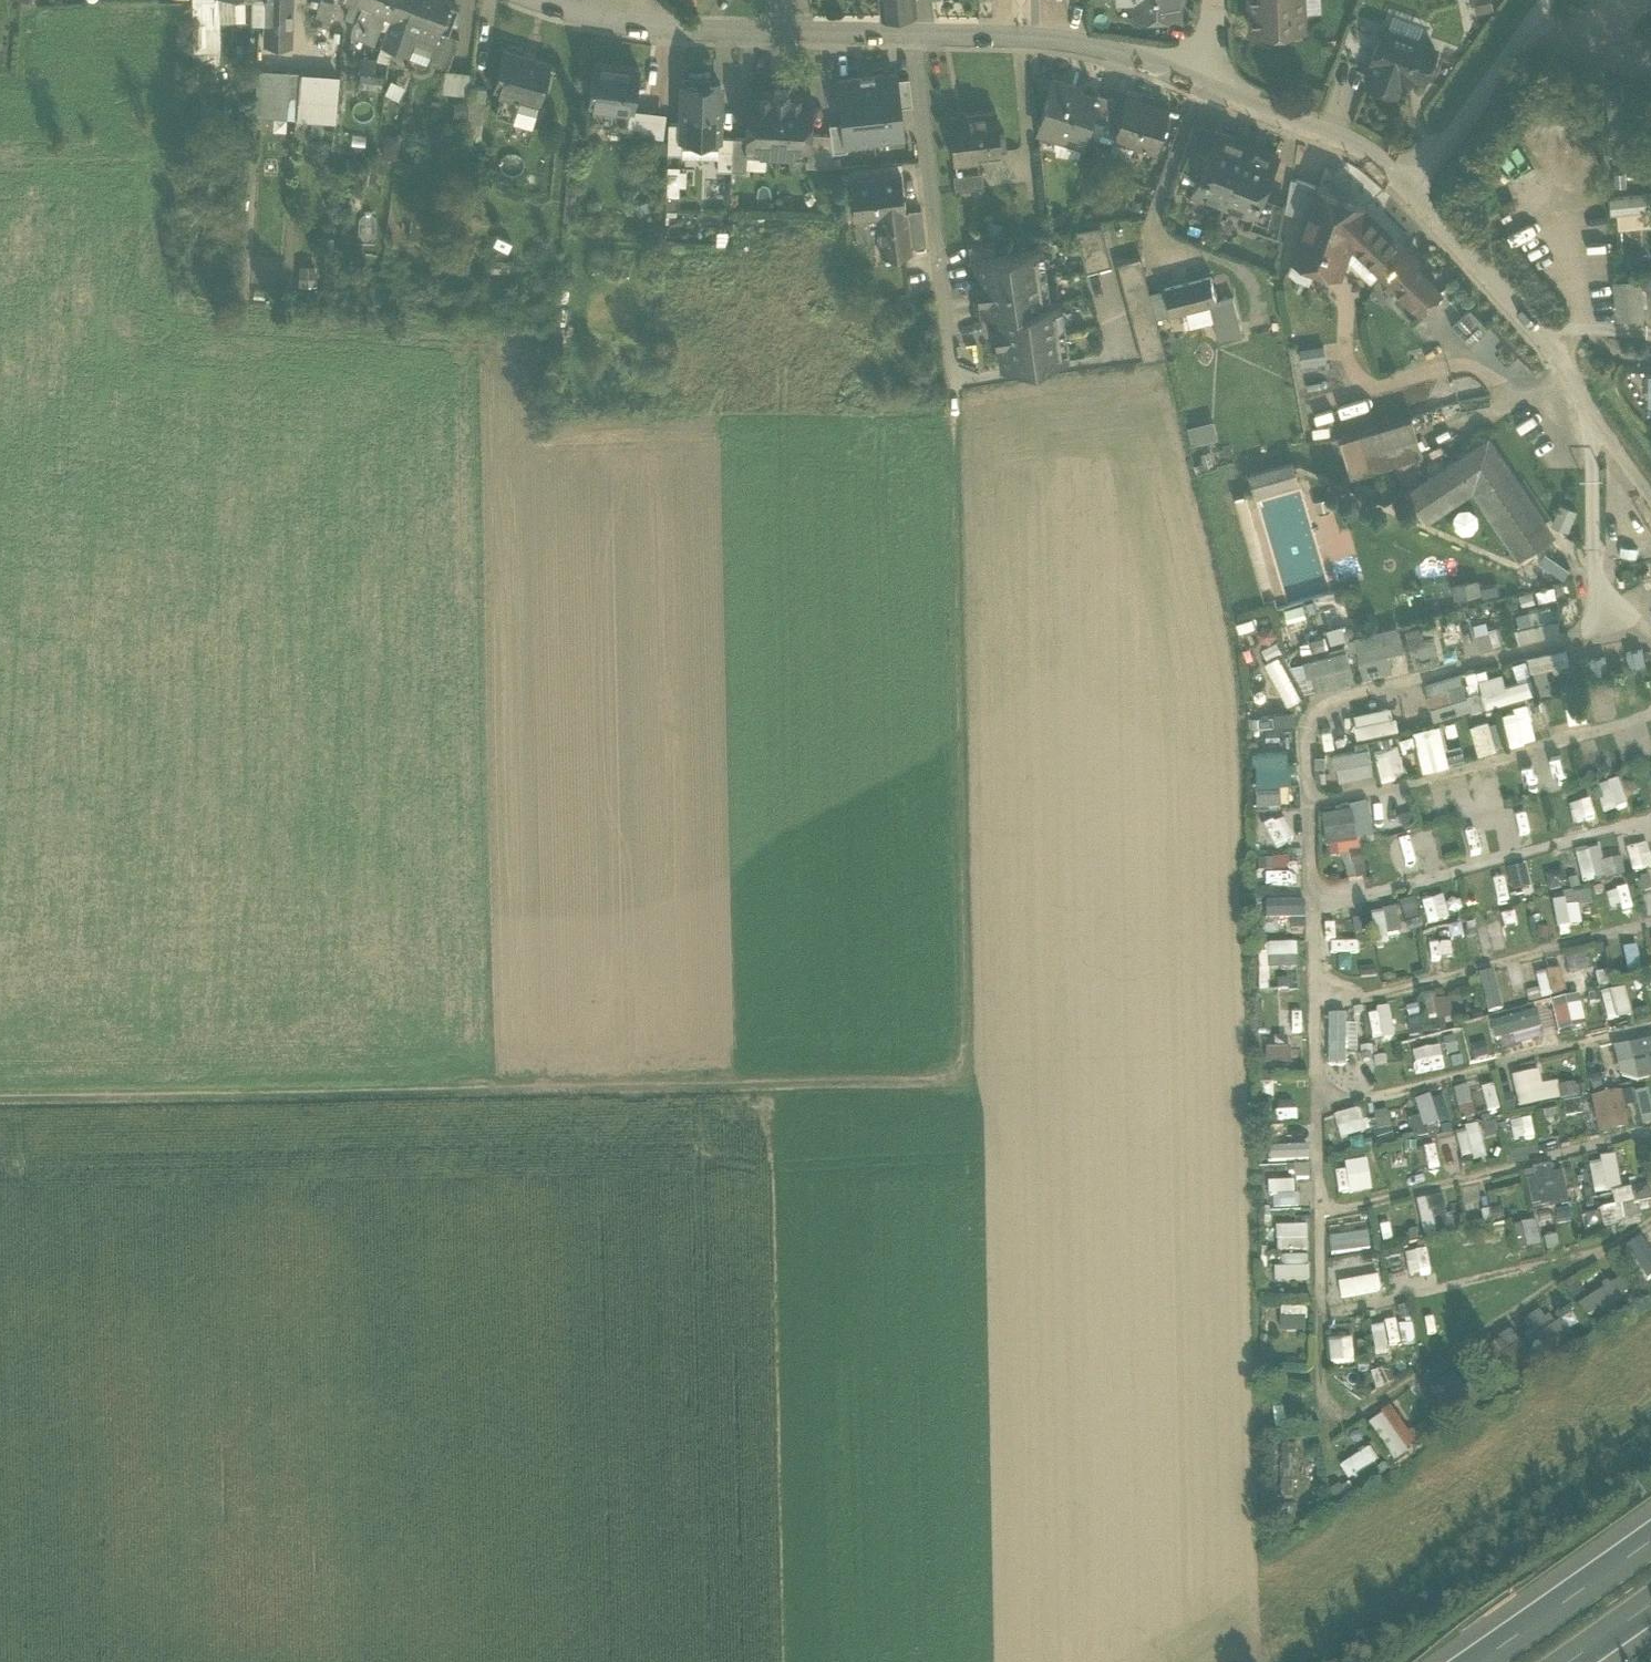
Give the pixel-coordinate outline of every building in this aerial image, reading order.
[(191,55),(220,54),(219,21),(218,0),(190,0),(191,55)] [(244,0),(218,0),(219,21),(244,21),(244,0)] [(265,0),(247,0),(247,21),(265,21),(265,0)] [(265,21),(265,44),(290,44),(291,0),(265,0),(265,21)] [(328,0),(319,0),(312,18),(326,23),(334,3),(328,0)] [(351,1),(348,9),(359,14),(364,0),(348,0),(351,1)] [(351,34),(374,43),(385,14),(393,17),(399,0),(364,0),(359,14),(351,34)] [(393,17),(382,45),(427,62),(432,49),(433,50),(440,31),(446,33),(456,7),(450,5),(452,0),(399,0),(393,17)] [(882,16),(915,12),(913,0),(880,0),(882,16)] [(1128,3),(1134,9),(1134,16),(1179,14),(1178,0),(1127,0),(1128,3)] [(1250,30),(1274,29),(1279,34),(1289,34),(1294,29),(1294,28),(1303,27),(1302,0),(1249,0),(1250,30)] [(1378,35),(1349,24),(1338,56),(1370,68),(1373,60),(1370,58),(1378,35)] [(341,41),(342,30),(311,27),(308,51),(318,51),(318,39),(341,41)] [(1434,47),(1381,27),(1378,35),(1370,58),(1373,60),(1370,68),(1366,81),(1395,91),(1400,77),(1409,73),(1423,78),(1434,47)] [(446,33),(440,31),(433,50),(432,49),(427,62),(448,70),(458,38),(446,33)] [(341,41),(318,39),(318,51),(316,69),(339,71),(341,41)] [(550,64),(504,51),(493,88),(502,90),(495,113),(531,123),(537,101),(539,101),(550,64)] [(358,58),(357,74),(374,74),(376,58),(358,58)] [(639,68),(593,63),(588,102),(593,103),(591,122),(626,127),(628,108),(634,108),(639,68)] [(897,69),(836,75),(843,141),(904,134),(897,69)] [(257,70),(255,116),(295,118),(297,72),(257,70)] [(338,74),(297,72),(295,118),(295,122),(336,124),(338,74)] [(442,93),(467,95),(469,74),(443,72),(442,93)] [(382,90),(382,74),(374,74),(357,74),(357,89),(382,90)] [(1072,85),(1053,79),(1038,128),(1065,136),(1064,141),(1083,147),(1091,120),(1098,99),(1097,98),(1098,96),(1097,96),(1094,95),(1094,97),(1070,90),(1072,85)] [(721,85),(682,84),(681,122),(681,137),(682,137),(718,138),(719,138),(719,136),(721,85)] [(486,87),(471,85),(467,122),(482,124),(486,87)] [(772,91),(749,90),(746,137),(745,153),(747,153),(806,157),(807,157),(809,132),(811,94),(787,92),(787,91),(772,90),(772,91)] [(1112,99),(1098,94),(1097,96),(1098,96),(1097,98),(1098,99),(1091,120),(1104,125),(1112,99)] [(1167,112),(1127,99),(1127,97),(1126,97),(1125,103),(1115,132),(1114,138),(1115,138),(1115,137),(1155,149),(1154,151),(1155,151),(1168,110),(1167,110),(1167,112)] [(1125,103),(1112,99),(1104,125),(1103,128),(1115,132),(1125,103)] [(625,130),(665,135),(668,113),(634,108),(628,108),(626,127),(625,130)] [(996,113),(949,118),(954,162),(976,159),(976,153),(1000,150),(996,113)] [(681,122),(668,121),(667,152),(682,153),(682,137),(681,137),(681,122)] [(1214,138),(1192,129),(1179,166),(1199,177),(1214,138)] [(830,133),(809,132),(807,157),(806,157),(805,165),(834,167),(830,133)] [(1248,145),(1216,133),(1214,138),(1199,177),(1192,193),(1223,205),(1248,145)] [(733,136),(719,136),(719,138),(718,138),(717,169),(731,169),(733,136)] [(746,137),(733,136),(731,169),(746,170),(747,153),(745,153),(746,137)] [(1248,145),(1223,205),(1253,217),(1255,218),(1264,195),(1279,158),(1248,145)] [(677,193),(679,166),(665,164),(662,191),(677,193)] [(981,172),(953,175),(955,191),(983,188),(981,172)] [(901,175),(850,181),(854,218),(878,215),(882,256),(911,253),(910,246),(905,210),(901,175)] [(1317,189),(1291,180),(1287,204),(1285,213),(1306,221),(1317,189)] [(1366,206),(1318,189),(1317,189),(1306,221),(1293,258),(1294,259),(1290,271),(1297,278),(1303,262),(1341,276),(1355,239),(1363,242),(1374,253),(1366,261),(1368,272),(1375,279),(1382,272),(1421,312),(1442,291),(1415,265),(1420,261),(1366,208),(1366,206)] [(1642,189),(1606,191),(1607,209),(1613,209),(1614,224),(1644,223),(1642,189)] [(1287,204),(1264,195),(1255,218),(1253,217),(1250,227),(1281,238),(1285,213),(1287,204)] [(921,209),(905,210),(910,246),(925,244),(921,209)] [(1104,239),(1078,246),(1085,273),(1111,266),(1104,239)] [(994,241),(968,245),(970,260),(974,259),(974,257),(996,254),(994,241)] [(996,254),(974,257),(974,259),(978,285),(975,285),(977,299),(980,298),(982,314),(993,312),(1048,304),(1040,248),(996,254)] [(1126,303),(1150,297),(1149,292),(1140,257),(1116,264),(1126,303)] [(1211,277),(1163,289),(1169,312),(1169,314),(1211,304),(1218,302),(1217,301),(1211,277)] [(1639,278),(1642,305),(1650,305),(1650,277),(1639,278)] [(1639,278),(1616,281),(1620,316),(1643,314),(1642,305),(1639,278)] [(1169,312),(1163,289),(1149,292),(1150,297),(1155,315),(1169,312)] [(1132,326),(1156,320),(1155,315),(1150,297),(1126,303),(1132,326)] [(1234,297),(1217,301),(1218,302),(1211,304),(1221,343),(1244,337),(1234,297)] [(993,312),(995,328),(993,328),(995,342),(997,342),(1001,369),(1067,360),(1059,303),(1048,304),(993,312)] [(1489,327),(1471,308),(1452,326),(1470,345),(1489,327)] [(1156,320),(1132,326),(1142,363),(1167,360),(1156,320)] [(1323,345),(1299,347),(1301,363),(1324,361),(1323,345)] [(1415,419),(1343,440),(1354,476),(1425,455),(1415,419)] [(1208,421),(1194,425),(1198,442),(1213,438),(1208,421)] [(1558,535),(1492,434),(1407,489),(1429,523),(1472,494),(1476,492),(1520,559),(1558,535)] [(1295,462),(1250,475),(1254,491),(1299,479),(1297,471),(1295,462)] [(1559,529),(1575,538),(1586,520),(1570,510),(1568,513),(1559,529)] [(1586,571),(1557,549),(1548,561),(1577,583),(1586,571)] [(1461,582),(1436,586),(1438,605),(1464,601),(1461,582)] [(1554,585),(1537,590),(1540,601),(1557,597),(1554,585)] [(1445,640),(1457,636),(1451,615),(1438,619),(1445,640)] [(1517,628),(1520,641),(1561,631),(1557,618),(1517,628)] [(1356,636),(1366,677),(1394,670),(1390,653),(1405,649),(1399,625),(1356,636)] [(1422,625),(1408,628),(1417,663),(1441,657),(1434,630),(1424,633),(1422,625)] [(1489,631),(1476,635),(1481,649),(1494,645),(1489,631)] [(1300,650),(1326,644),(1323,634),(1298,640),(1300,650)] [(1643,647),(1627,651),(1631,669),(1647,665),(1643,647)] [(1569,648),(1530,657),(1534,672),(1573,664),(1569,648)] [(1304,661),(1308,675),(1314,674),(1318,689),(1356,680),(1348,649),(1304,661)] [(1606,654),(1590,658),(1594,676),(1610,672),(1606,654)] [(1279,655),(1265,663),(1289,705),(1303,698),(1279,655)] [(1528,660),(1515,663),(1519,678),(1532,674),(1528,660)] [(1488,669),(1478,672),(1480,679),(1490,677),(1488,669)] [(1507,685),(1504,674),(1480,681),(1488,708),(1537,695),(1532,678),(1507,685)] [(1471,710),(1465,683),(1433,691),(1439,718),(1471,710)] [(1599,698),(1589,701),(1595,724),(1605,721),(1599,698)] [(1350,711),(1353,734),(1394,728),(1390,705),(1350,711)] [(1519,710),(1504,713),(1513,747),(1527,744),(1519,710)] [(1489,720),(1471,725),(1479,755),(1497,750),(1489,720)] [(1337,722),(1328,724),(1333,746),(1342,744),(1337,722)] [(1456,722),(1445,724),(1448,736),(1459,733),(1456,722)] [(1415,731),(1426,770),(1450,764),(1446,749),(1439,725),(1415,731)] [(1462,745),(1446,749),(1450,764),(1465,760),(1462,745)] [(1374,749),(1382,782),(1396,779),(1388,746),(1374,749)] [(1248,748),(1250,791),(1290,790),(1288,747),(1248,748)] [(1341,776),(1372,771),(1368,747),(1336,753),(1341,776)] [(1505,768),(1515,792),(1535,784),(1525,760),(1505,768)] [(1440,791),(1419,795),(1423,816),(1444,812),(1440,791)] [(1252,795),(1252,810),(1276,809),(1276,794),(1252,795)] [(1601,808),(1604,819),(1631,810),(1628,799),(1601,808)] [(1365,805),(1348,809),(1349,815),(1351,814),(1355,843),(1355,846),(1374,843),(1365,805)] [(1522,813),(1513,815),(1518,836),(1527,834),(1522,813)] [(1355,843),(1351,814),(1349,815),(1323,818),(1326,847),(1355,843)] [(1495,855),(1485,816),(1457,823),(1467,862),(1495,855)] [(1270,819),(1261,824),(1277,853),(1286,848),(1270,819)] [(1448,829),(1426,835),(1429,845),(1451,839),(1448,829)] [(1410,843),(1400,845),(1407,872),(1417,869),(1410,843)] [(1635,847),(1641,872),(1650,870),(1650,864),(1646,845),(1635,847)] [(1635,846),(1625,849),(1631,876),(1642,873),(1641,872),(1635,847),(1635,846)] [(1351,847),(1336,849),(1337,859),(1352,857),(1351,847)] [(1589,856),(1577,858),(1583,887),(1595,884),(1589,856)] [(1292,861),(1261,862),(1262,873),(1292,873),(1292,861)] [(1524,868),(1506,872),(1512,893),(1529,889),(1524,868)] [(1561,874),(1545,878),(1548,893),(1564,889),(1561,874)] [(1502,878),(1491,880),(1498,907),(1508,904),(1502,878)] [(1634,886),(1638,898),(1650,894),(1650,890),(1647,879),(1639,881),(1640,884),(1634,886)] [(1626,888),(1615,891),(1620,908),(1622,916),(1632,913),(1626,888)] [(1620,908),(1615,891),(1604,894),(1609,911),(1620,908)] [(1435,896),(1425,898),(1430,925),(1440,923),(1435,896)] [(1565,905),(1553,907),(1558,933),(1582,929),(1579,908),(1566,910),(1565,905)] [(1295,906),(1267,906),(1267,918),(1274,917),(1292,917),(1295,917),(1295,906)] [(1402,914),(1407,933),(1425,928),(1420,909),(1402,914)] [(1396,912),(1383,914),(1387,937),(1399,935),(1396,912)] [(1383,914),(1370,916),(1375,950),(1389,948),(1387,937),(1383,914)] [(1274,928),(1292,928),(1292,917),(1274,917),(1274,928)] [(1331,928),(1331,930),(1332,956),(1332,958),(1346,958),(1345,927),(1331,928)] [(1331,930),(1321,931),(1322,957),(1332,956),(1331,930)] [(1437,938),(1427,940),(1432,960),(1441,958),(1437,938)] [(1296,946),(1266,946),(1267,959),(1270,959),(1297,958),(1296,946)] [(1634,955),(1612,960),(1618,984),(1640,979),(1634,955)] [(1270,959),(1270,969),(1297,969),(1297,958),(1270,959)] [(1373,969),(1359,970),(1360,979),(1375,977),(1373,969)] [(1559,971),(1536,977),(1543,1004),(1568,999),(1559,971)] [(1288,981),(1276,981),(1276,991),(1289,990),(1288,981)] [(1626,992),(1610,996),(1618,1025),(1634,1021),(1626,992)] [(1436,995),(1423,997),(1426,1025),(1452,1022),(1450,1003),(1437,1005),(1436,995)] [(1295,1008),(1270,998),(1266,1008),(1291,1018),(1295,1008)] [(1555,1010),(1559,1030),(1581,1025),(1577,1006),(1555,1010)] [(1498,1057),(1490,1021),(1484,1022),(1474,1024),(1475,1032),(1465,1034),(1471,1062),(1484,1060),(1485,1066),(1493,1065),(1491,1059),(1498,1057)] [(1351,1022),(1336,1022),(1336,1025),(1324,1025),(1323,1055),(1334,1055),(1334,1058),(1350,1058),(1351,1022)] [(1287,1042),(1268,1043),(1268,1051),(1287,1051),(1287,1042)] [(1424,1043),(1401,1048),(1406,1074),(1430,1069),(1424,1043)] [(1628,1047),(1633,1077),(1650,1074),(1650,1043),(1628,1047)] [(1268,1051),(1265,1051),(1265,1066),(1292,1065),(1292,1051),(1287,1051),(1268,1051)] [(1398,1054),(1375,1059),(1381,1087),(1404,1083),(1398,1054)] [(1539,1075),(1513,1081),(1520,1113),(1562,1103),(1558,1086),(1543,1090),(1539,1075)] [(1496,1089),(1472,1095),(1478,1119),(1502,1113),(1496,1089)] [(1458,1118),(1471,1116),(1467,1090),(1454,1092),(1458,1118)] [(1585,1098),(1593,1136),(1625,1129),(1616,1092),(1585,1098)] [(1441,1094),(1412,1101),(1416,1117),(1406,1119),(1409,1131),(1447,1123),(1441,1094)] [(1295,1119),(1294,1099),(1275,1100),(1277,1120),(1295,1119)] [(1385,1110),(1371,1113),(1375,1130),(1389,1126),(1385,1110)] [(1560,1110),(1539,1111),(1540,1124),(1561,1123),(1560,1110)] [(1360,1112),(1336,1119),(1342,1142),(1367,1135),(1360,1112)] [(1562,1124),(1545,1125),(1546,1139),(1563,1139),(1562,1124)] [(1488,1162),(1478,1128),(1466,1131),(1468,1138),(1455,1142),(1462,1163),(1472,1160),(1474,1166),(1488,1162)] [(1434,1147),(1414,1148),(1415,1171),(1434,1170),(1434,1147)] [(1305,1153),(1284,1153),(1285,1164),(1305,1163),(1305,1153)] [(1344,1165),(1345,1170),(1348,1194),(1349,1196),(1371,1193),(1366,1161),(1344,1165)] [(1589,1168),(1596,1197),(1620,1191),(1612,1162),(1589,1168)] [(1265,1166),(1266,1181),(1290,1179),(1289,1165),(1265,1166)] [(1568,1204),(1562,1175),(1553,1177),(1552,1169),(1534,1173),(1536,1183),(1526,1185),(1532,1211),(1568,1204)] [(1345,1170),(1334,1172),(1338,1196),(1348,1194),(1345,1170)] [(1293,1184),(1267,1185),(1268,1200),(1272,1200),(1294,1199),(1293,1184)] [(1650,1189),(1597,1201),(1605,1233),(1625,1228),(1624,1221),(1638,1218),(1636,1211),(1650,1207),(1650,1191),(1650,1189)] [(1294,1199),(1272,1200),(1273,1213),(1299,1211),(1299,1198),(1294,1199)] [(1442,1199),(1416,1204),(1423,1241),(1449,1236),(1442,1199)] [(1364,1217),(1339,1222),(1342,1234),(1366,1230),(1364,1217)] [(1388,1222),(1378,1224),(1383,1247),(1392,1246),(1388,1222)] [(1540,1249),(1537,1227),(1523,1228),(1523,1232),(1517,1233),(1520,1251),(1540,1249)] [(1307,1228),(1275,1229),(1275,1244),(1277,1244),(1307,1243),(1307,1228)] [(1641,1283),(1650,1278),(1650,1256),(1641,1237),(1622,1247),(1641,1283)] [(1307,1243),(1277,1244),(1278,1255),(1308,1254),(1307,1243)] [(1425,1252),(1415,1254),(1420,1277),(1420,1278),(1430,1276),(1425,1252)] [(1420,1277),(1415,1254),(1404,1256),(1409,1279),(1420,1277)] [(1378,1262),(1365,1263),(1367,1277),(1380,1275),(1378,1262)] [(1341,1268),(1328,1268),(1329,1297),(1342,1297),(1342,1272),(1341,1268)] [(1311,1272),(1275,1272),(1275,1286),(1311,1285),(1311,1272)] [(1354,1272),(1342,1272),(1342,1297),(1355,1297),(1354,1272)] [(1570,1302),(1611,1285),(1605,1272),(1565,1289),(1570,1302)] [(1616,1286),(1579,1309),(1587,1322),(1624,1299),(1616,1286)] [(1410,1307),(1397,1309),(1400,1324),(1413,1321),(1410,1307)] [(1308,1313),(1281,1313),(1282,1322),(1308,1322),(1308,1313)] [(1541,1315),(1526,1325),(1530,1330),(1527,1332),(1532,1341),(1527,1345),(1545,1371),(1559,1362),(1552,1351),(1571,1339),(1560,1322),(1554,1326),(1549,1319),(1545,1321),(1541,1315)] [(1383,1328),(1370,1330),(1374,1354),(1387,1353),(1383,1328)] [(1352,1344),(1330,1345),(1331,1369),(1353,1368),(1352,1344)] [(1536,1362),(1525,1345),(1485,1371),(1495,1387),(1536,1362)] [(1387,1353),(1374,1354),(1376,1369),(1395,1366),(1393,1352),(1387,1353)] [(1385,1370),(1374,1376),(1382,1389),(1393,1383),(1385,1370)] [(1463,1392),(1451,1375),(1431,1387),(1448,1415),(1477,1398),(1470,1388),(1463,1392)] [(1359,1378),(1352,1383),(1361,1395),(1368,1390),(1359,1378)] [(1388,1410),(1379,1417),(1381,1419),(1406,1452),(1415,1445),(1388,1410)] [(1381,1419),(1368,1428),(1396,1466),(1409,1456),(1406,1452),(1381,1419)] [(1297,1446),(1281,1445),(1281,1483),(1297,1483),(1297,1446)] [(1379,1463),(1370,1450),(1341,1469),(1349,1483),(1379,1463)] [(1297,1483),(1281,1483),(1281,1505),(1296,1505),(1297,1483)]
